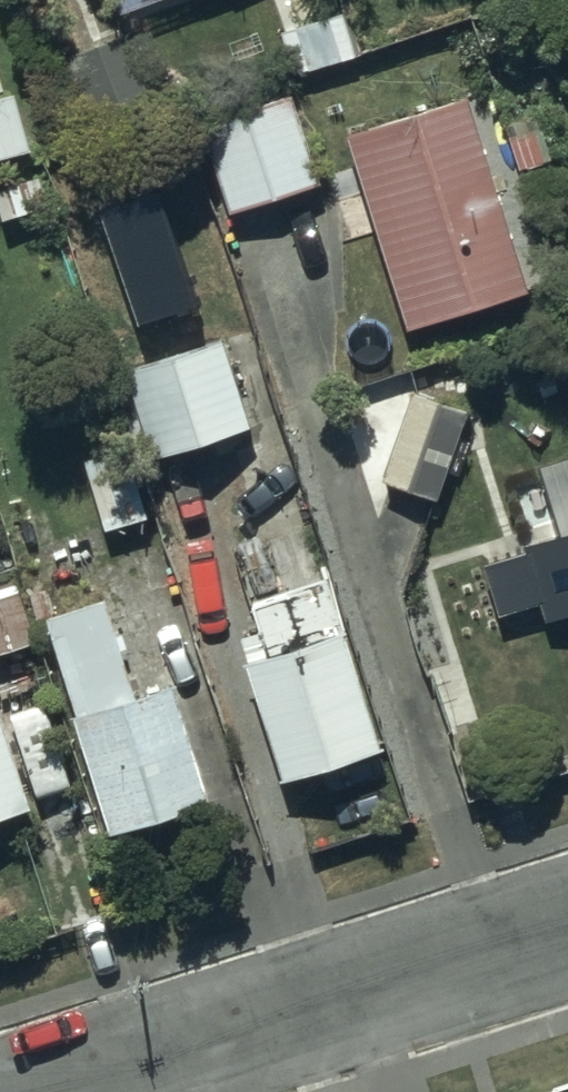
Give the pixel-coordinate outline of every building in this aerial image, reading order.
[(111,17),(157,0),(104,0),(111,17)] [(273,33),(286,78),(352,59),(339,15),(273,33)] [(23,153),(6,95),(0,97),(0,160),(23,153)] [(195,121),(221,215),(313,188),(287,95),(195,121)] [(463,103),(339,142),(399,334),(523,296),(463,103)] [(163,193),(100,214),(137,326),(200,305),(163,193)] [(122,375),(150,461),(242,432),(213,345),(122,375)] [(461,414),(404,394),(373,483),(431,503),(461,414)] [(236,667),(270,785),(376,754),(326,580),(314,583),(273,444),(210,462),(236,551),(226,554),(249,633),(230,638),(239,666),(236,667)] [(548,467),(566,531),(526,543),(528,551),(485,564),(500,615),(543,602),(548,619),(567,613),(567,461),(548,467)] [(29,645),(11,585),(0,588),(0,654),(29,645)] [(106,601),(35,622),(99,837),(204,806),(170,688),(134,698),(106,601)] [(20,812),(0,750),(0,819),(20,812)]
